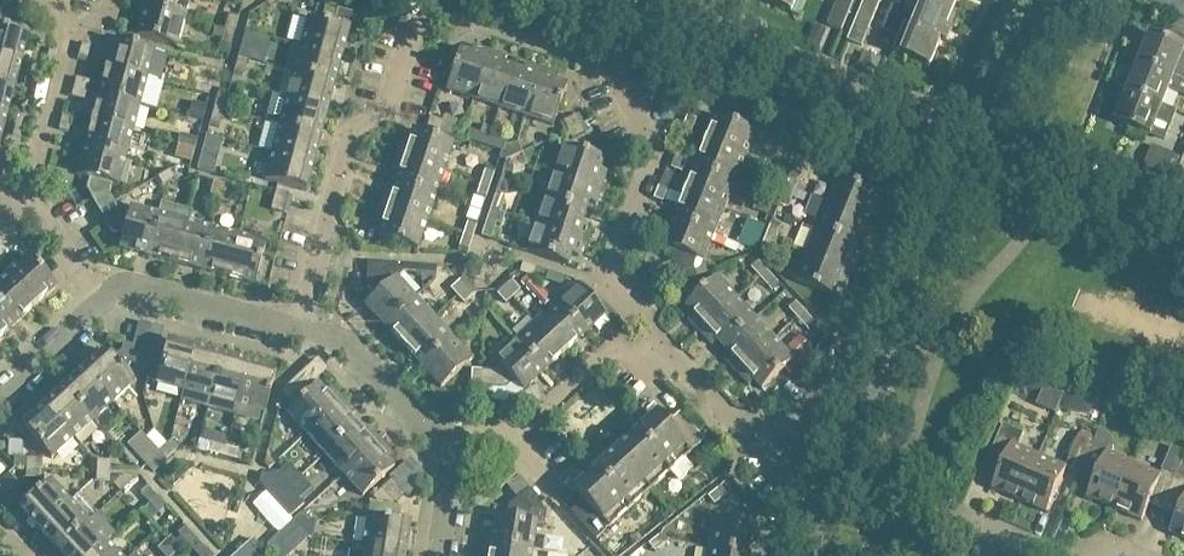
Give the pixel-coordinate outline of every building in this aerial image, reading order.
[(4,10),(16,14),(19,3),(8,0),(7,0),(4,10)] [(190,0),(138,0),(136,5),(185,18),(190,0)] [(796,0),(764,0),(791,11),(796,0)] [(852,4),(842,0),(837,0),(827,24),(841,30),(852,4)] [(861,7),(874,13),(880,0),(864,0),(861,7)] [(951,11),(924,0),(921,0),(915,14),(892,5),(887,16),(940,38),(946,41),(951,28),(946,26),(951,11)] [(956,0),(924,0),(951,11),(956,0)] [(1150,5),(1176,16),(1183,20),(1183,0),(1152,0),(1150,5)] [(202,17),(220,18),(221,2),(203,1),(202,17)] [(177,46),(185,18),(136,5),(132,22),(139,24),(136,35),(177,46)] [(339,19),(341,9),(325,5),(322,14),(339,19)] [(861,46),(874,13),(861,7),(847,40),(861,46)] [(16,14),(4,10),(0,9),(0,20),(14,23),(16,14)] [(234,31),(238,15),(228,12),(224,29),(234,31)] [(929,65),(940,38),(887,16),(882,29),(899,36),(893,51),(929,65)] [(1176,16),(1167,39),(1150,32),(1138,62),(1174,76),(1183,51),(1183,20),(1176,16)] [(341,56),(349,29),(307,17),(300,45),(341,56)] [(234,31),(224,29),(214,26),(212,35),(221,38),(219,45),(229,48),(234,31)] [(28,34),(0,27),(0,57),(21,62),(28,34)] [(146,77),(154,50),(112,39),(105,66),(146,77)] [(247,59),(252,43),(242,40),(237,57),(247,59)] [(87,61),(91,45),(81,42),(77,59),(87,61)] [(293,72),(334,83),(341,56),(300,45),(293,72)] [(473,98),(489,50),(472,45),(470,52),(459,48),(446,89),(473,98)] [(499,107),(513,66),(503,63),(505,56),(489,50),(473,98),(499,107)] [(0,57),(0,85),(14,89),(21,62),(0,57)] [(243,76),(247,59),(237,57),(233,73),(243,76)] [(525,115),(541,68),(524,62),(522,69),(513,66),(499,107),(525,115)] [(1174,76),(1138,62),(1127,90),(1163,104),(1169,89),(1183,95),(1183,80),(1174,76)] [(139,104),(146,77),(105,66),(98,93),(139,104)] [(552,124),(566,84),(555,80),(557,73),(541,68),(525,115),(552,124)] [(327,109),(334,83),(293,72),(286,98),(327,109)] [(86,90),(89,80),(72,76),(70,85),(86,90)] [(14,89),(0,85),(0,114),(7,115),(14,89)] [(84,99),(86,90),(70,85),(67,95),(84,99)] [(1176,110),(1162,105),(1163,104),(1127,90),(1115,119),(1164,139),(1176,110)] [(223,110),(228,94),(218,91),(213,108),(223,110)] [(132,131),(139,104),(98,93),(91,120),(132,131)] [(320,136),(327,109),(286,98),(277,96),(277,97),(271,96),(265,120),(279,124),(279,125),(320,136)] [(202,121),(206,104),(194,101),(190,117),(202,121)] [(219,127),(223,110),(213,108),(209,124),(219,127)] [(68,131),(72,115),(63,112),(58,129),(68,131)] [(567,129),(582,122),(578,113),(562,120),(567,129)] [(746,157),(756,130),(717,114),(706,141),(746,157)] [(440,130),(443,121),(426,115),(423,124),(440,130)] [(690,135),(697,118),(688,115),(681,131),(690,135)] [(125,157),(132,131),(91,120),(83,146),(125,157)] [(587,131),(582,122),(567,129),(571,138),(587,131)] [(313,163),(320,136),(279,125),(272,152),(313,163)] [(444,169),(453,142),(412,128),(409,139),(402,136),(396,153),(444,169)] [(487,146),(490,136),(473,131),(470,140),(487,146)] [(502,151),(505,141),(490,136),(487,146),(502,151)] [(735,182),(746,157),(706,141),(695,166),(735,182)] [(599,168),(603,157),(562,144),(553,171),(600,187),(606,171),(599,168)] [(1153,144),(1143,170),(1168,181),(1179,154),(1153,144)] [(117,185),(125,157),(83,146),(76,174),(89,177),(86,188),(98,210),(113,201),(109,193),(111,183),(117,185)] [(687,163),(690,154),(674,147),(671,156),(687,163)] [(306,190),(313,163),(272,152),(264,179),(306,190)] [(435,195),(444,169),(396,153),(391,170),(398,172),(394,182),(435,195)] [(683,172),(687,163),(671,156),(667,165),(683,172)] [(200,157),(197,169),(213,173),(216,161),(200,157)] [(490,185),(495,168),(486,165),(480,181),(490,185)] [(508,185),(513,169),(504,166),(498,182),(508,185)] [(725,208),(735,182),(695,166),(685,192),(725,208)] [(174,178),(169,169),(154,178),(159,186),(174,178)] [(796,189),(802,173),(793,169),(786,185),(796,189)] [(595,204),(600,187),(553,171),(544,197),(585,211),(588,201),(595,204)] [(873,201),(877,191),(837,175),(827,201),(873,220),(880,204),(873,201)] [(218,200),(222,183),(213,181),(208,197),(218,200)] [(484,201),(490,185),(480,181),(475,198),(484,201)] [(426,222),(435,195),(394,182),(391,191),(384,189),(379,206),(426,222)] [(493,198),(490,208),(499,211),(508,185),(498,182),(493,198)] [(663,202),(670,185),(660,182),(654,198),(663,202)] [(228,202),(232,186),(222,183),(218,200),(228,202)] [(789,205),(796,189),(786,185),(780,201),(789,205)] [(290,204),(292,194),(275,190),(273,199),(290,204)] [(759,191),(752,207),(767,213),(773,196),(759,191)] [(714,234),(725,208),(685,192),(674,218),(714,234)] [(581,221),(585,211),(544,197),(535,223),(583,239),(588,223),(581,221)] [(287,213),(290,204),(273,199),(270,209),(287,213)] [(146,255),(157,213),(129,206),(128,212),(118,209),(113,201),(98,210),(111,232),(122,235),(118,247),(146,255)] [(866,236),(873,220),(827,201),(816,227),(856,243),(860,234),(866,236)] [(173,262),(184,220),(187,209),(161,203),(158,213),(157,213),(146,255),(173,262)] [(417,249),(426,222),(379,206),(373,222),(380,224),(376,235),(417,249)] [(505,213),(499,211),(490,208),(480,235),(490,238),(495,222),(501,224),(505,213)] [(472,237),(478,221),(468,217),(463,234),(472,237)] [(737,241),(755,249),(765,225),(747,217),(737,241)] [(711,241),(714,234),(674,218),(664,244),(676,249),(671,259),(681,283),(697,276),(694,267),(698,258),(703,260),(711,241)] [(200,269),(211,228),(184,220),(173,262),(200,269)] [(775,240),(781,224),(772,220),(765,236),(775,240)] [(577,256),(583,239),(535,223),(526,251),(567,264),(570,254),(577,256)] [(852,252),(856,243),(816,227),(806,252),(852,271),(859,255),(852,252)] [(226,276),(237,235),(211,228),(200,269),(226,276)] [(467,253),(472,237),(463,234),(457,250),(467,253)] [(714,234),(711,241),(734,251),(737,244),(714,234)] [(254,283),(262,253),(275,257),(278,245),(237,235),(226,276),(254,283)] [(768,256),(775,240),(765,236),(759,252),(768,256)] [(846,287),(852,271),(806,252),(795,279),(835,295),(839,285),(846,287)] [(56,286),(27,254),(6,273),(35,305),(56,286)] [(759,260),(751,267),(760,276),(767,270),(759,260)] [(383,325),(415,296),(397,276),(403,271),(395,262),(367,261),(366,286),(374,295),(364,304),(383,325)] [(533,272),(535,267),(518,261),(515,271),(524,274),(531,276),(533,272)] [(420,272),(420,277),(435,277),(435,264),(421,263),(420,272)] [(535,267),(533,272),(545,276),(547,271),(535,267)] [(779,282),(767,270),(760,276),(772,289),(779,282)] [(6,273),(0,279),(0,307),(15,324),(35,305),(6,273)] [(519,279),(544,306),(551,299),(533,279),(531,281),(524,274),(519,279)] [(470,284),(463,276),(450,288),(457,295),(470,284)] [(700,331),(737,297),(717,276),(686,305),(693,314),(688,318),(700,331)] [(520,289),(508,277),(501,283),(512,296),(520,289)] [(606,314),(577,282),(555,302),(584,334),(606,314)] [(512,296),(501,283),(493,290),(505,303),(512,296)] [(476,291),(470,284),(457,295),(463,303),(476,291)] [(402,345),(434,316),(415,296),(383,325),(402,345)] [(724,347),(756,318),(737,297),(700,331),(712,344),(717,339),(724,347)] [(804,310),(793,298),(785,304),(797,317),(804,310)] [(584,334),(555,302),(535,320),(564,352),(584,334)] [(0,307),(0,337),(15,324),(0,307)] [(816,323),(804,310),(797,317),(809,330),(816,323)] [(421,366),(453,337),(434,316),(402,345),(421,366)] [(737,372),(774,338),(756,318),(724,347),(731,354),(725,359),(737,372)] [(564,352),(535,320),(515,339),(544,371),(564,352)] [(183,390),(194,349),(160,340),(163,328),(139,322),(133,345),(135,345),(130,362),(149,367),(146,380),(183,390)] [(797,360),(787,370),(791,375),(806,361),(812,346),(809,342),(808,343),(801,335),(794,341),(800,349),(793,355),(797,360)] [(440,387),(472,358),(453,337),(421,366),(440,387)] [(762,388),(794,359),(774,338),(737,372),(749,385),(754,380),(762,388)] [(522,390),(544,371),(515,339),(493,359),(498,363),(490,370),(481,370),(480,387),(505,388),(514,380),(522,390)] [(207,406),(221,356),(194,349),(183,390),(181,400),(207,406)] [(134,382),(105,350),(84,369),(113,401),(134,382)] [(234,413),(248,363),(221,356),(207,406),(234,413)] [(264,412),(273,381),(275,370),(248,363),(234,413),(257,420),(259,410),(264,412)] [(113,401),(84,369),(63,388),(92,420),(113,401)] [(480,387),(481,370),(471,369),(470,387),(480,387)] [(312,388),(299,374),(284,387),(282,395),(292,406),(286,412),(306,433),(343,399),(331,386),(325,391),(318,383),(312,388)] [(788,405),(800,391),(787,379),(774,394),(788,405)] [(92,420),(63,388),(43,407),(72,438),(92,420)] [(1063,394),(1061,408),(1069,410),(1072,396),(1063,394)] [(704,439),(679,412),(666,423),(656,413),(659,410),(649,398),(637,410),(637,415),(644,423),(641,426),(677,464),(704,439)] [(324,453),(356,424),(349,417),(354,412),(343,399),(306,433),(324,453)] [(72,438),(43,407),(22,426),(51,457),(72,438)] [(1019,499),(1039,454),(1018,445),(1024,432),(1003,423),(987,459),(1001,465),(992,487),(1019,499)] [(343,474),(380,440),(368,427),(363,432),(356,424),(324,453),(343,474)] [(677,464),(641,426),(614,450),(650,489),(677,464)] [(1082,467),(1096,435),(1082,430),(1080,434),(1079,433),(1067,460),(1082,467)] [(1114,508),(1134,463),(1112,453),(1113,452),(1113,450),(1113,449),(1112,446),(1112,444),(1111,443),(1110,440),(1110,439),(1107,436),(1105,433),(1103,432),(1101,430),(1099,430),(1096,435),(1082,467),(1096,473),(1087,496),(1114,508)] [(165,458),(178,447),(171,439),(158,451),(165,458)] [(362,495),(394,466),(386,458),(392,453),(380,440),(343,474),(362,495)] [(223,455),(225,446),(209,441),(206,451),(223,455)] [(240,460),(242,450),(225,446),(223,455),(240,460)] [(650,489),(614,450),(587,475),(623,514),(650,489)] [(152,470),(165,458),(158,451),(146,462),(152,470)] [(1046,511),(1066,466),(1039,454),(1019,499),(1046,511)] [(14,457),(13,467),(22,467),(26,467),(26,457),(14,457)] [(26,457),(26,467),(39,468),(40,458),(26,457)] [(109,471),(110,461),(92,460),(92,470),(109,471)] [(1164,460),(1161,469),(1177,476),(1181,468),(1164,460)] [(500,488),(516,474),(504,461),(488,476),(500,488)] [(1165,503),(1177,476),(1161,469),(1159,473),(1134,463),(1114,508),(1141,520),(1151,497),(1165,503)] [(1183,464),(1178,477),(1177,476),(1165,503),(1179,509),(1169,532),(1183,538),(1183,464)] [(39,478),(39,468),(26,467),(22,467),(22,477),(39,478)] [(623,514),(587,475),(585,477),(577,469),(572,469),(560,480),(570,492),(573,489),(583,499),(570,511),(596,539),(623,514)] [(109,481),(109,471),(92,470),(92,480),(109,481)] [(282,492),(261,470),(258,481),(274,499),(282,492)] [(518,474),(506,483),(517,498),(529,489),(518,474)] [(38,529),(69,500),(50,479),(18,508),(38,529)] [(378,503),(380,500),(396,486),(390,479),(372,496),(378,503)] [(156,495),(145,483),(137,490),(149,502),(156,495)] [(713,504),(727,493),(721,485),(707,496),(713,504)] [(396,486),(380,500),(390,504),(394,503),(404,494),(396,486)] [(532,548),(536,522),(544,523),(545,511),(539,503),(529,489),(517,498),(508,504),(507,515),(494,513),(489,541),(532,548)] [(293,505),(282,492),(274,499),(286,512),(293,505)] [(168,508),(156,495),(149,502),(161,515),(168,508)] [(56,550),(88,521),(69,500),(38,529),(56,550)] [(107,541),(114,534),(95,514),(88,521),(56,550),(62,555),(90,555),(107,541)] [(405,551),(409,523),(367,516),(363,545),(405,551)] [(749,553),(754,525),(711,518),(707,546),(749,553)] [(278,555),(285,555),(307,535),(293,519),(267,544),(278,555)] [(194,536),(182,523),(175,530),(186,543),(194,536)] [(654,551),(668,541),(662,533),(648,543),(654,551)] [(194,536),(186,543),(198,555),(214,555),(206,547),(205,548),(194,536)] [(259,546),(252,538),(240,550),(245,555),(248,555),(259,546)] [(107,541),(90,555),(120,555),(107,541)] [(532,548),(489,541),(487,555),(530,555),(532,548)] [(363,545),(355,543),(354,552),(349,551),(348,555),(404,555),(405,551),(363,545)] [(749,553),(707,546),(705,555),(749,555),(749,553)]
